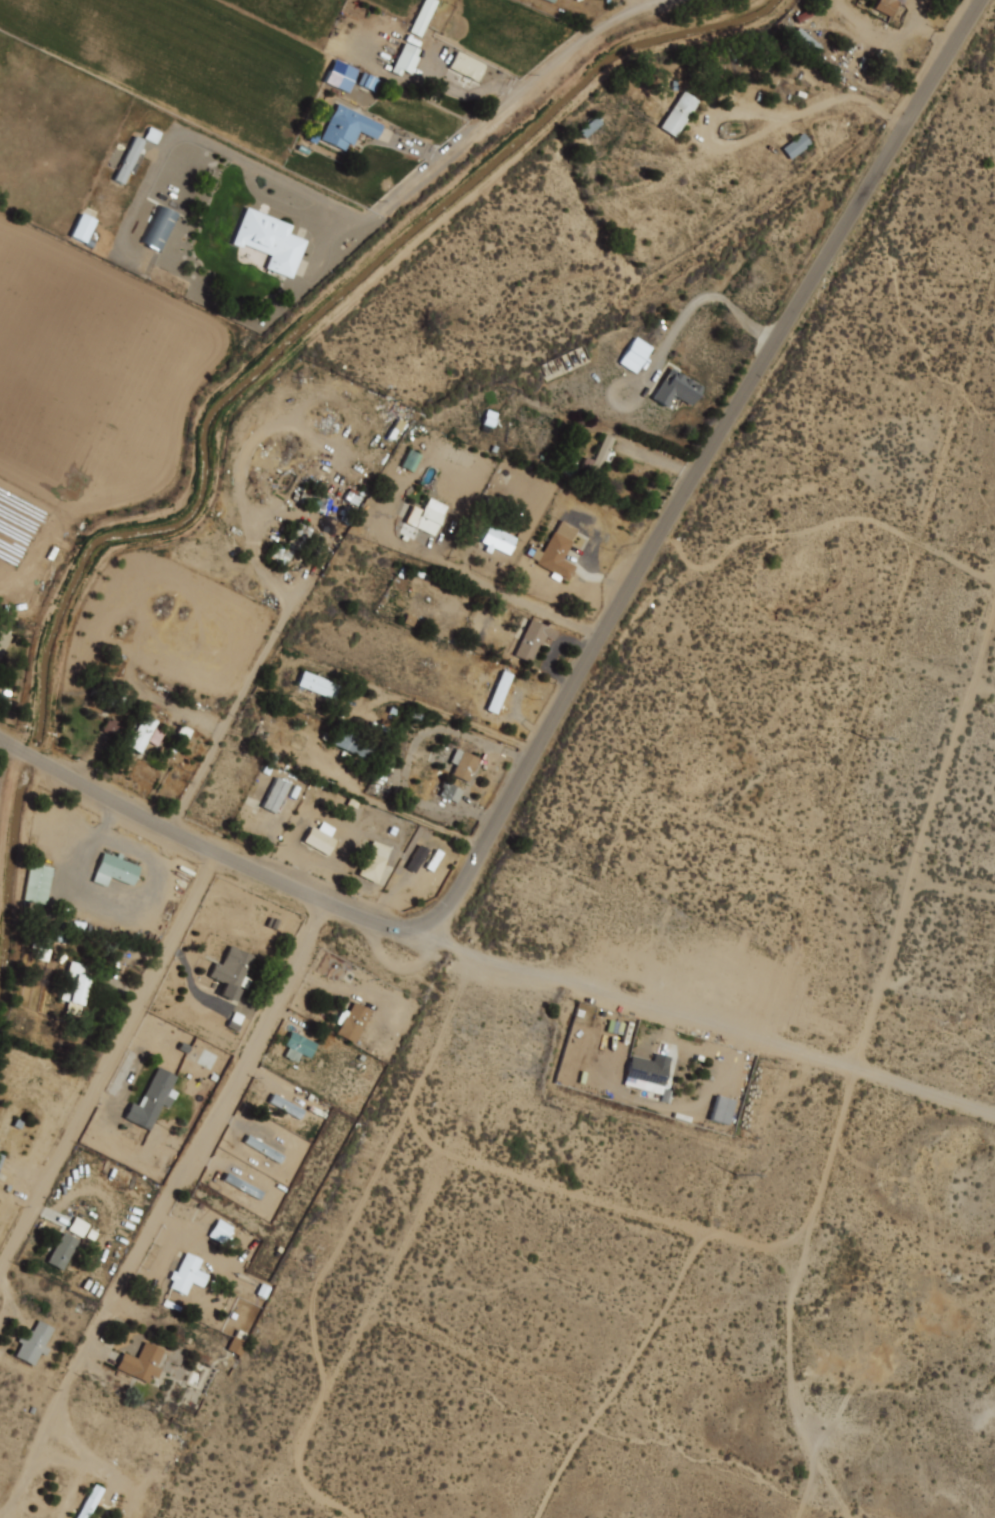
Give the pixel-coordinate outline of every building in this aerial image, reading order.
[(422,36),(435,0),(422,0),(410,32),(422,36)] [(876,6),(879,0),(907,0),(905,4),(900,1),(894,14),(876,6)] [(793,31),(814,52),(819,47),(798,27),(793,31)] [(421,50),(403,42),(391,69),(408,78),(421,50)] [(458,51),(486,64),(478,82),(450,67),(458,51)] [(361,68),(333,58),(322,86),(354,98),(358,86),(374,92),(380,78),(360,70),(361,68)] [(684,90),(699,100),(676,136),(660,126),(684,90)] [(339,103),(384,125),(377,139),(360,131),(354,144),(350,142),(346,151),(321,138),(339,103)] [(578,131),(582,137),(600,123),(595,117),(578,131)] [(783,148),(792,160),(813,144),(804,132),(783,148)] [(135,135),(144,140),(124,184),(114,179),(135,135)] [(179,214),(157,204),(139,243),(161,253),(179,214)] [(247,207),(293,225),(289,234),(307,241),(292,278),(266,268),(271,255),(243,244),(242,247),(232,244),(247,207)] [(69,236),(84,243),(95,219),(80,212),(69,236)] [(634,373),(651,348),(634,336),(617,361),(634,373)] [(704,388),(673,368),(653,399),(667,408),(676,395),(692,406),(704,388)] [(496,413),(486,409),(482,423),(492,427),(496,413)] [(517,447),(525,427),(514,422),(506,442),(517,447)] [(606,434),(615,438),(597,481),(587,477),(589,473),(582,470),(587,457),(595,461),(606,434)] [(400,466),(412,471),(420,454),(408,449),(400,466)] [(429,498),(448,506),(435,536),(406,522),(414,505),(424,510),(429,498)] [(299,520),(308,526),(307,527),(313,531),(310,536),(313,538),(311,541),(322,547),(318,556),(305,548),(303,552),(295,548),(288,561),(278,556),(276,560),(272,558),(273,554),(270,553),(275,546),(282,550),(299,520)] [(562,520),(578,529),(572,541),(573,542),(563,560),(576,567),(569,581),(561,576),(560,580),(552,575),(554,572),(538,564),(539,561),(532,557),(537,548),(543,551),(554,531),(556,531),(562,520)] [(490,525),(518,538),(510,555),(495,548),(492,553),(486,550),(488,545),(482,542),(490,525)] [(531,620),(558,633),(554,641),(547,637),(543,646),(542,645),(533,664),(515,655),(531,620)] [(12,632),(0,626),(0,656),(12,632)] [(488,709),(497,714),(514,675),(505,671),(488,709)] [(304,672),(342,686),(337,701),(298,686),(304,672)] [(145,714),(159,722),(142,754),(128,746),(145,714)] [(111,717),(127,725),(119,740),(103,731),(111,717)] [(340,730),(375,745),(368,760),(333,744),(340,730)] [(456,748),(480,759),(477,767),(480,768),(477,774),(473,772),(468,782),(452,775),(457,765),(450,762),(456,748)] [(455,803),(462,790),(445,780),(438,794),(455,803)] [(324,822),(336,829),(332,837),(338,840),(329,856),(304,842),(313,827),(319,830),(324,822)] [(373,840),(391,848),(377,883),(359,875),(373,840)] [(420,846),(429,851),(415,874),(406,868),(420,846)] [(438,850),(444,854),(433,872),(426,868),(438,850)] [(119,853),(124,855),(122,859),(141,867),(133,886),(110,877),(106,886),(93,881),(104,853),(117,858),(119,853)] [(31,864),(53,868),(46,905),(24,900),(31,864)] [(29,956),(46,961),(52,938),(35,934),(29,956)] [(231,946),(256,957),(235,1002),(220,995),(225,984),(210,977),(217,963),(222,965),(231,946)] [(72,962),(93,968),(78,1017),(66,1013),(70,1003),(60,1000),(72,962)] [(354,1002),(371,1012),(354,1043),(337,1034),(342,1025),(337,1023),(344,1009),(349,1011),(354,1002)] [(292,1032),(317,1045),(310,1059),(302,1054),(298,1062),(285,1056),(289,1048),(285,1046),(292,1032)] [(656,1055),(672,1059),(662,1095),(624,1085),(632,1055),(655,1061),(656,1055)] [(158,1068),(177,1077),(171,1090),(179,1094),(176,1101),(173,1100),(170,1107),(164,1105),(151,1131),(127,1119),(134,1104),(139,1107),(158,1068)] [(726,1124),(733,1100),(716,1095),(708,1119),(726,1124)] [(222,1243),(231,1226),(217,1219),(208,1235),(222,1243)] [(63,1233),(79,1242),(63,1271),(47,1263),(63,1233)] [(187,1253),(202,1260),(187,1295),(172,1288),(175,1281),(170,1279),(174,1272),(178,1273),(187,1253)] [(263,1298),(269,1288),(262,1284),(256,1294),(263,1298)] [(39,1321),(54,1329),(45,1347),(50,1350),(47,1356),(42,1353),(35,1366),(16,1356),(22,1344),(17,1342),(21,1334),(26,1337),(29,1330),(33,1332),(39,1321)] [(239,1354),(244,1341),(231,1337),(227,1350),(239,1354)] [(145,1342),(164,1351),(157,1367),(163,1370),(158,1378),(153,1376),(149,1385),(116,1369),(124,1352),(137,1358),(145,1342)] [(103,1489),(88,1517),(78,1517),(95,1485),(103,1489)]
